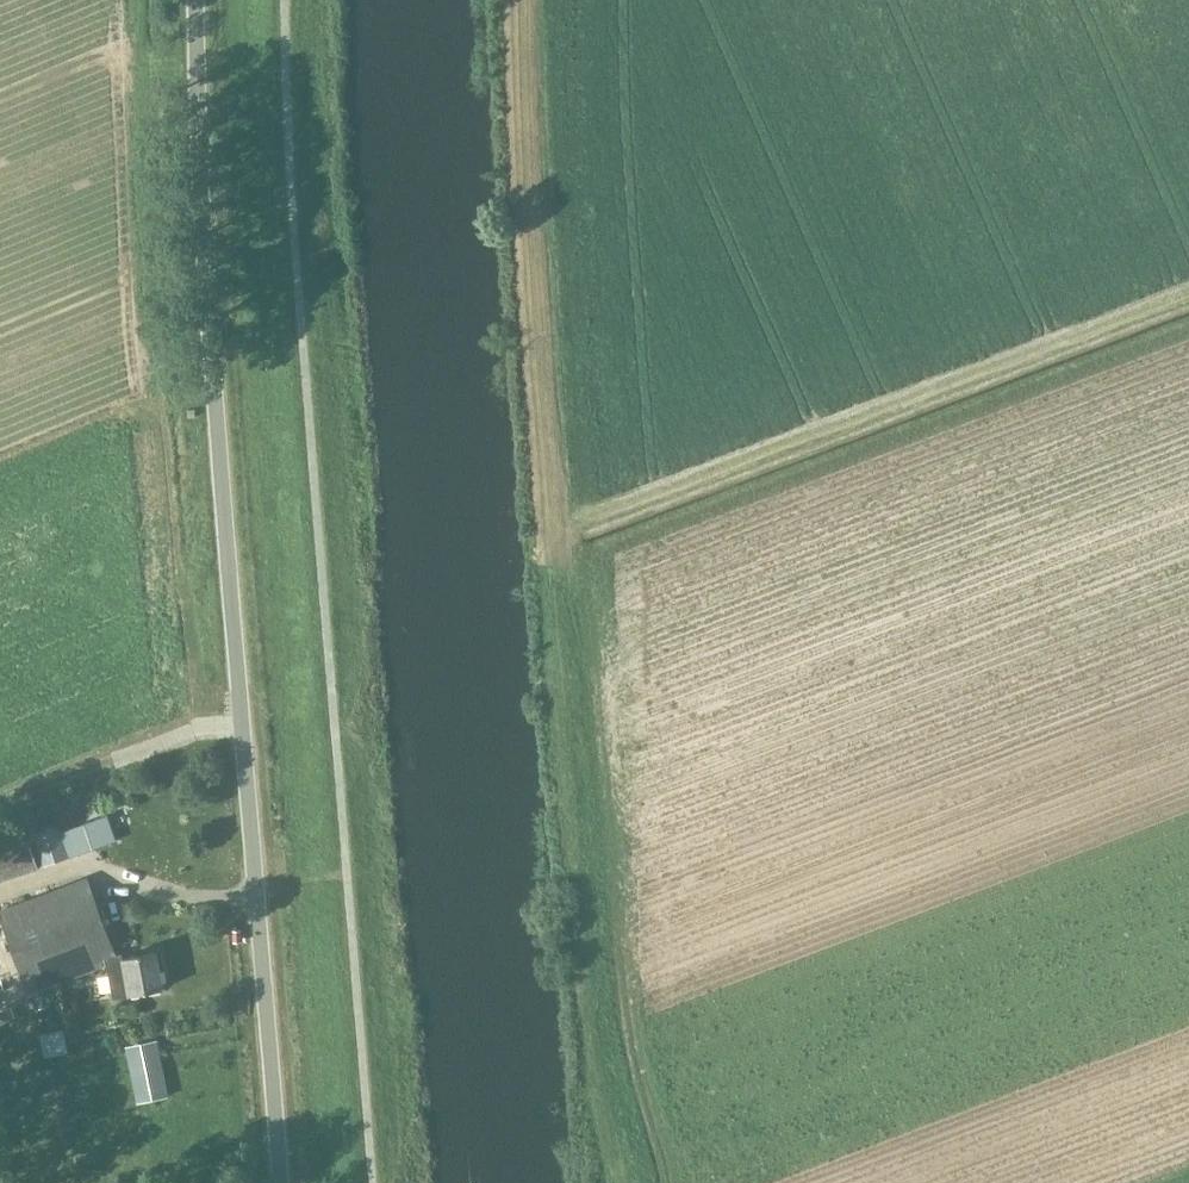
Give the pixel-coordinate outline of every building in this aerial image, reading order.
[(58,826),(32,835),(42,866),(87,850),(83,840),(112,830),(106,814),(60,830),(58,826)] [(0,839),(0,880),(37,868),(24,831),(0,839)] [(29,991),(35,1010),(61,1003),(56,981),(109,961),(114,994),(128,993),(128,994),(162,988),(156,952),(116,959),(86,877),(0,909),(0,920),(27,992),(29,991)] [(166,1097),(155,1042),(126,1047),(136,1103),(166,1097)]
